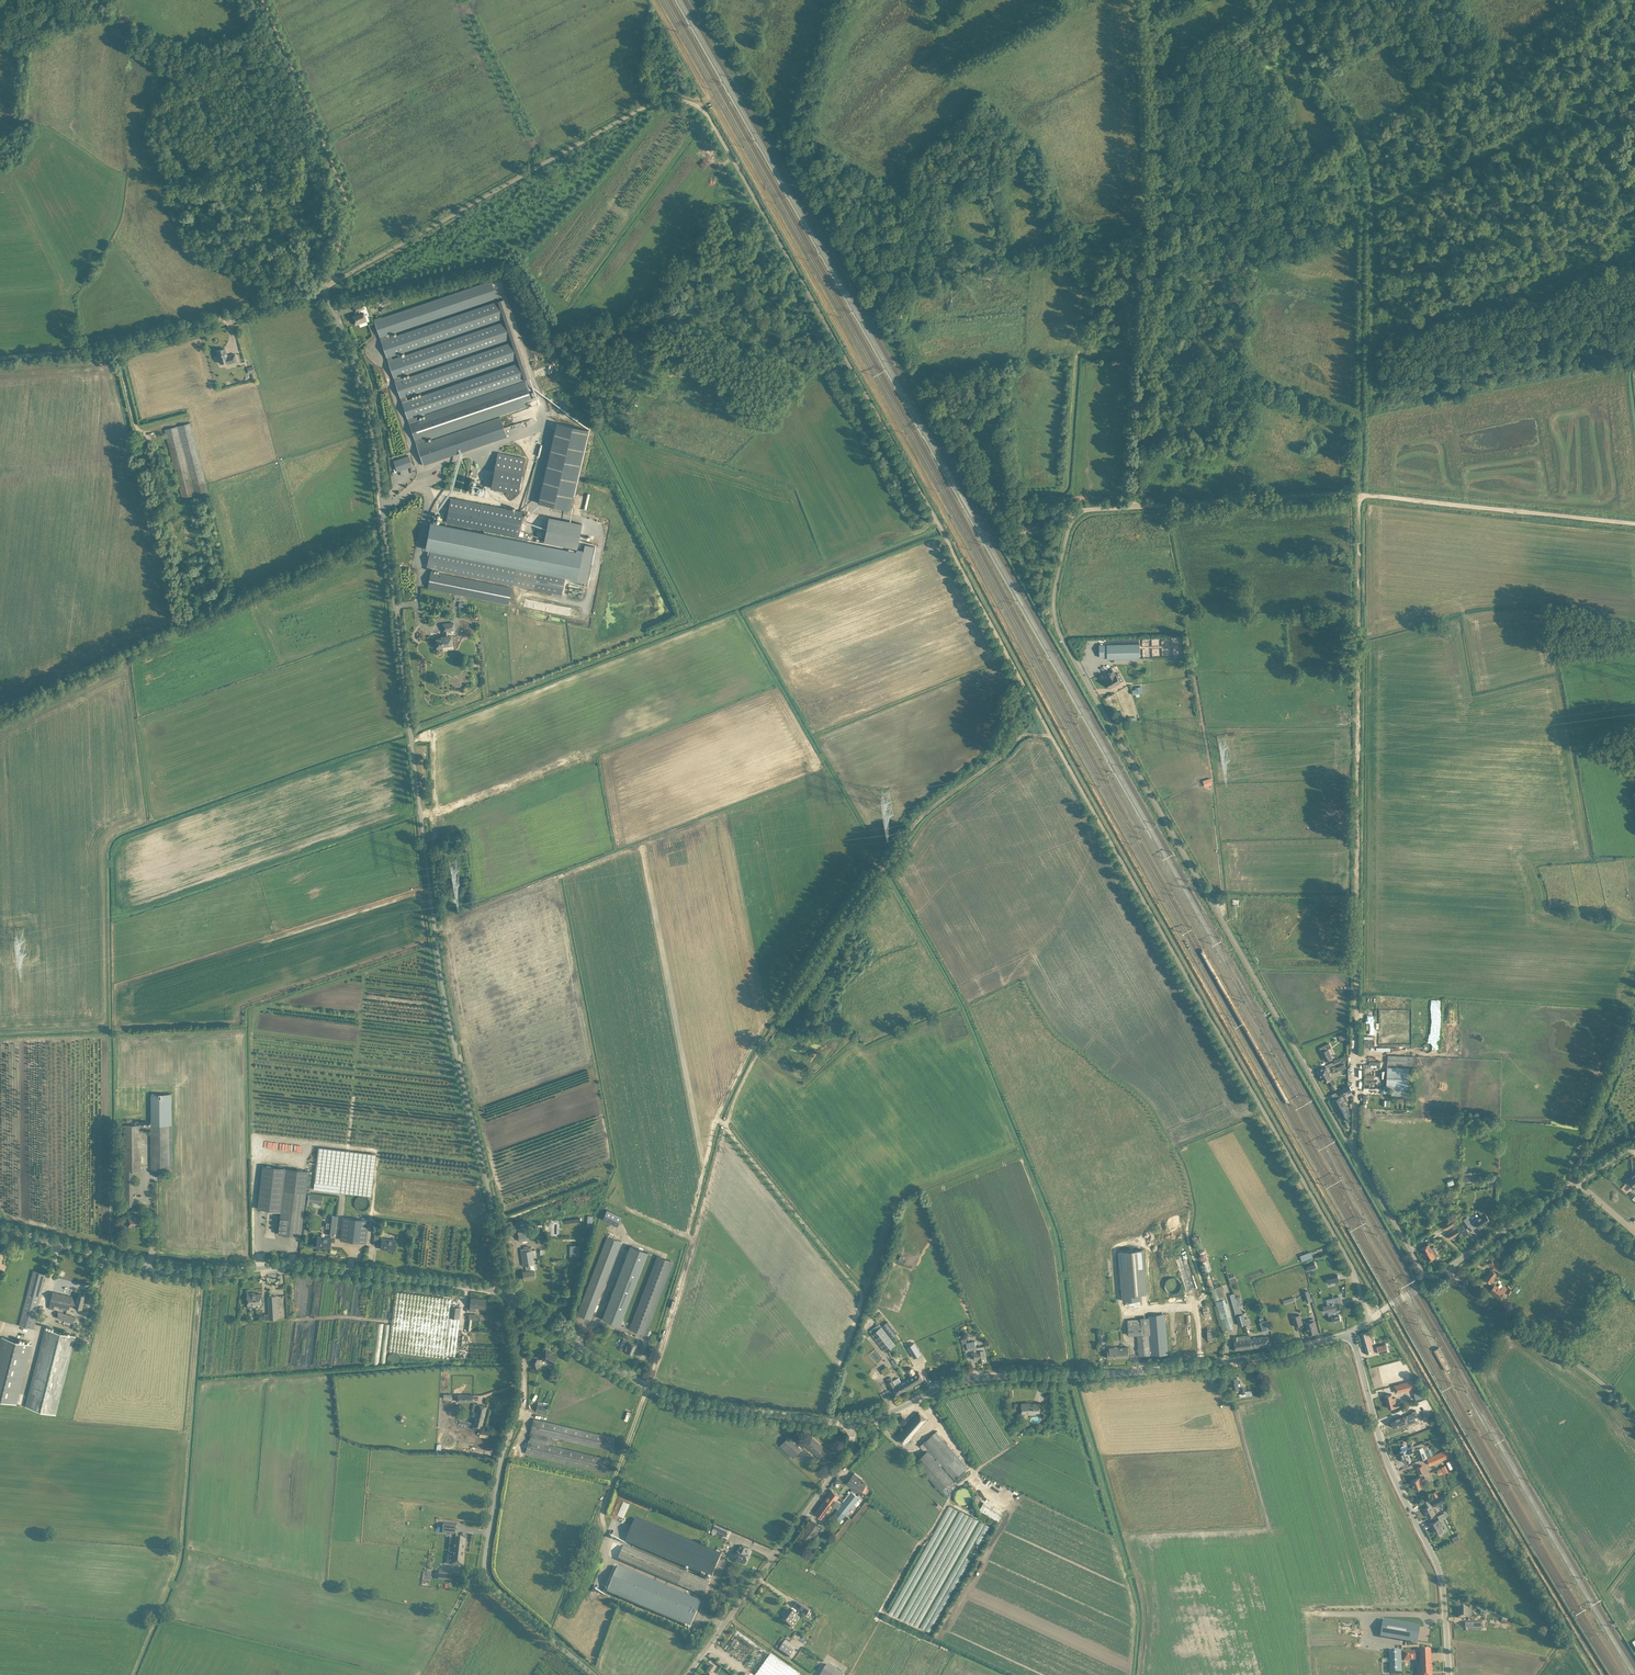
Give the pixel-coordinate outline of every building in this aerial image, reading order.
[(375,320),(376,324),(380,336),(381,336),(382,341),(381,341),(387,357),(388,356),(389,361),(388,361),(394,377),(396,381),(395,382),(401,397),(403,402),(402,402),(408,418),(410,423),(415,439),(416,439),(417,445),(424,465),(507,436),(500,416),(424,442),(423,437),(531,400),(527,386),(526,384),(416,421),(414,416),(524,378),(519,363),(406,401),(404,396),(517,358),(512,342),(402,379),(400,375),(510,337),(505,322),(392,360),(391,355),(504,317),(498,301),(388,339),(386,334),(497,296),(496,293),(491,281),(375,320)] [(519,363),(524,378),(526,384),(527,386),(529,386),(528,383),(526,379),(530,377),(504,298),(500,300),(497,293),(496,293),(497,296),(498,301),(504,317),(505,322),(510,337),(512,342),(517,358),(519,363)] [(364,312),(353,316),(356,324),(367,321),(364,312)] [(225,348),(217,350),(218,355),(219,359),(220,363),(231,360),(231,363),(237,361),(235,354),(227,356),(225,348)] [(588,429),(556,422),(538,502),(570,510),(588,429)] [(190,423),(177,426),(178,428),(165,431),(183,498),(208,491),(190,423)] [(525,457),(498,452),(490,487),(518,493),(525,457)] [(413,466),(409,455),(394,461),(397,471),(413,466)] [(446,522),(518,536),(523,511),(451,497),(446,522)] [(1022,530),(1042,529),(1042,520),(1022,521),(1022,530)] [(576,549),(575,551),(430,522),(425,549),(570,578),(570,580),(587,583),(594,546),(585,544),(583,550),(576,549)] [(1009,523),(1009,534),(1013,534),(1013,537),(1018,537),(1018,528),(1013,528),(1013,523),(1009,523)] [(430,551),(427,567),(431,568),(562,594),(565,578),(430,551)] [(431,571),(428,588),(456,594),(469,596),(509,604),(512,587),(431,571)] [(454,622),(448,623),(443,624),(444,630),(455,629),(454,622)] [(451,635),(446,636),(441,636),(442,638),(436,639),(437,648),(443,647),(443,645),(452,644),(451,635)] [(1142,646),(1151,646),(1151,654),(1171,654),(1171,644),(1180,644),(1180,637),(1142,637),(1142,646)] [(1107,659),(1140,658),(1140,643),(1099,644),(1100,657),(1107,657),(1107,659)] [(1120,682),(1115,673),(1113,670),(1105,674),(1108,679),(1106,680),(1110,688),(1120,682)] [(1374,1049),(1374,1036),(1363,1036),(1363,1053),(1369,1054),(1369,1049),(1374,1049)] [(1320,1047),(1322,1052),(1321,1052),(1325,1060),(1332,1057),(1328,1049),(1332,1047),(1329,1043),(1320,1047)] [(1388,1055),(1387,1064),(1391,1064),(1398,1064),(1407,1065),(1410,1065),(1413,1065),(1413,1056),(1388,1055)] [(1386,1086),(1386,1088),(1392,1088),(1391,1095),(1397,1095),(1410,1096),(1411,1072),(1409,1072),(1410,1065),(1407,1065),(1398,1064),(1391,1064),(1387,1064),(1386,1086)] [(1334,1082),(1325,1065),(1317,1069),(1324,1082),(1327,1080),(1329,1085),(1334,1082)] [(1350,1114),(1341,1096),(1351,1091),(1349,1085),(1332,1094),(1334,1099),(1332,1100),(1342,1119),(1350,1114)] [(151,1124),(123,1125),(124,1171),(133,1171),(141,1171),(140,1129),(151,1128),(151,1171),(154,1171),(160,1171),(173,1170),(172,1094),(151,1094),(151,1121),(151,1124)] [(319,1147),(314,1189),(371,1196),(376,1154),(319,1147)] [(281,1211),(279,1228),(278,1234),(301,1236),(309,1170),(263,1165),(258,1208),(281,1211)] [(124,1178),(124,1205),(133,1205),(133,1177),(124,1178)] [(313,1202),(322,1203),(323,1196),(309,1194),(308,1205),(313,1205),(313,1202)] [(1634,1210),(1634,1207),(1626,1215),(1628,1217),(1634,1210)] [(617,1226),(622,1216),(607,1209),(602,1218),(617,1226)] [(1475,1220),(1479,1228),(1490,1221),(1486,1213),(1475,1220)] [(129,1214),(129,1221),(129,1227),(134,1227),(134,1225),(143,1225),(143,1214),(129,1214)] [(331,1228),(330,1235),(335,1235),(337,1216),(332,1215),(331,1223),(327,1223),(326,1227),(331,1228)] [(341,1234),(341,1239),(366,1242),(366,1237),(368,1220),(358,1219),(343,1217),(341,1234)] [(1463,1230),(1460,1231),(1464,1237),(1470,1233),(1466,1228),(1472,1224),(1471,1223),(1467,1217),(1461,1221),(1463,1224),(1460,1227),(1463,1230)] [(1452,1218),(1443,1223),(1446,1229),(1452,1226),(1452,1225),(1455,1223),(1452,1218)] [(1454,1229),(1447,1233),(1450,1238),(1458,1234),(1458,1227),(1457,1222),(1455,1223),(1452,1225),(1452,1226),(1454,1229)] [(1432,1224),(1427,1227),(1430,1233),(1435,1230),(1432,1224)] [(517,1228),(519,1241),(536,1238),(535,1231),(529,1232),(528,1226),(517,1228)] [(371,1244),(378,1244),(380,1229),(373,1228),(371,1244)] [(318,1236),(317,1241),(317,1247),(330,1248),(331,1237),(318,1236)] [(580,1307),(577,1315),(590,1320),(594,1310),(595,1308),(596,1305),(621,1241),(607,1236),(580,1305),(580,1307)] [(382,1238),(382,1243),(381,1249),(394,1250),(396,1240),(382,1238)] [(570,1256),(580,1255),(579,1244),(570,1245),(570,1256)] [(630,1244),(603,1313),(601,1318),(619,1325),(647,1251),(630,1244)] [(1425,1245),(1420,1248),(1428,1261),(1432,1258),(1436,1256),(1438,1255),(1438,1254),(1434,1246),(1431,1248),(1429,1245),(1428,1244),(1425,1245)] [(1123,1301),(1140,1299),(1140,1294),(1146,1293),(1142,1249),(1136,1250),(1136,1248),(1133,1248),(1133,1250),(1119,1251),(1123,1301)] [(530,1265),(534,1264),(531,1250),(521,1252),(524,1266),(526,1265),(527,1270),(523,1271),(524,1279),(535,1277),(534,1269),(531,1270),(530,1265)] [(1311,1251),(1300,1255),(1302,1261),(1313,1257),(1311,1251)] [(657,1255),(631,1323),(631,1324),(627,1322),(626,1324),(630,1326),(629,1329),(645,1335),(673,1261),(657,1255)] [(1488,1263),(1496,1269),(1501,1263),(1493,1257),(1488,1263)] [(1335,1264),(1322,1265),(1323,1272),(1336,1271),(1335,1264)] [(1491,1269),(1484,1279),(1490,1283),(1497,1273),(1491,1269)] [(34,1270),(32,1275),(23,1312),(19,1325),(34,1329),(37,1316),(35,1316),(46,1273),(34,1270)] [(1338,1274),(1326,1277),(1328,1283),(1339,1281),(1338,1274)] [(1167,1279),(1168,1292),(1178,1291),(1176,1277),(1167,1279)] [(1494,1286),(1490,1291),(1500,1298),(1503,1294),(1508,1288),(1504,1285),(1504,1286),(1500,1283),(1498,1286),(1495,1284),(1495,1285),(1494,1286)] [(1214,1288),(1212,1289),(1217,1306),(1221,1319),(1224,1330),(1227,1329),(1224,1317),(1230,1316),(1231,1315),(1227,1303),(1226,1303),(1226,1302),(1221,1286),(1214,1288)] [(79,1293),(77,1299),(72,1298),(72,1296),(53,1291),(49,1308),(54,1309),(55,1305),(69,1309),(70,1306),(82,1309),(85,1295),(79,1293)] [(396,1292),(389,1351),(445,1358),(445,1354),(449,1317),(459,1318),(460,1313),(461,1307),(453,1307),(452,1306),(453,1306),(451,1305),(452,1299),(396,1292)] [(252,1294),(252,1293),(247,1293),(248,1304),(262,1303),(261,1294),(252,1294)] [(1242,1314),(1235,1293),(1231,1294),(1239,1325),(1246,1323),(1243,1313),(1242,1314)] [(268,1296),(270,1319),(278,1318),(276,1295),(268,1296)] [(486,1299),(471,1297),(469,1310),(475,1311),(476,1307),(485,1308),(486,1299)] [(1333,1298),(1327,1300),(1329,1305),(1328,1305),(1330,1310),(1328,1311),(1330,1320),(1332,1320),(1332,1322),(1341,1320),(1339,1314),(1337,1314),(1336,1309),(1341,1308),(1340,1305),(1339,1302),(1335,1303),(1335,1302),(1334,1298),(1333,1298)] [(1104,1308),(1097,1309),(1099,1319),(1106,1318),(1104,1308)] [(72,1327),(73,1327),(72,1329),(76,1330),(78,1324),(74,1323),(76,1317),(59,1311),(57,1317),(74,1323),(72,1327)] [(1149,1334),(1142,1335),(1137,1335),(1139,1356),(1168,1353),(1165,1314),(1149,1316),(1152,1348),(1150,1348),(1149,1334)] [(1295,1326),(1303,1324),(1300,1314),(1292,1316),(1295,1326)] [(455,1355),(459,1318),(449,1317),(445,1354),(455,1355)] [(1309,1322),(1306,1323),(1309,1334),(1317,1332),(1313,1318),(1309,1319),(1308,1320),(1309,1322)] [(1142,1334),(1141,1319),(1127,1320),(1129,1335),(1142,1334)] [(1270,1329),(1266,1319),(1264,1320),(1262,1321),(1260,1321),(1263,1332),(1270,1329)] [(872,1334),(881,1327),(879,1324),(869,1331),(872,1334)] [(896,1345),(881,1327),(872,1334),(886,1352),(896,1345)] [(76,1336),(46,1328),(26,1406),(56,1414),(76,1336)] [(908,1331),(901,1336),(904,1341),(912,1336),(908,1331)] [(1368,1331),(1360,1334),(1366,1353),(1374,1351),(1368,1331)] [(1251,1338),(1250,1338),(1250,1335),(1247,1336),(1247,1339),(1239,1340),(1239,1336),(1234,1336),(1235,1349),(1252,1347),(1251,1338)] [(1,1336),(0,1340),(0,1399),(17,1404),(32,1344),(1,1336)] [(1251,1338),(1252,1347),(1269,1345),(1268,1336),(1251,1338)] [(624,1351),(632,1354),(634,1348),(636,1348),(637,1344),(628,1340),(624,1339),(622,1343),(626,1344),(624,1351)] [(640,1347),(638,1351),(638,1352),(642,1353),(643,1354),(647,1343),(646,1342),(642,1341),(640,1347)] [(987,1360),(986,1355),(984,1346),(976,1347),(975,1341),(966,1342),(968,1350),(974,1349),(975,1360),(978,1359),(979,1362),(987,1360)] [(914,1358),(921,1354),(914,1343),(908,1347),(914,1358)] [(1386,1344),(1377,1346),(1379,1353),(1388,1351),(1386,1344)] [(1107,1347),(1107,1352),(1108,1357),(1129,1356),(1128,1347),(1115,1348),(1115,1346),(1107,1347)] [(1451,1368),(1439,1347),(1434,1350),(1446,1370),(1451,1368)] [(552,1351),(546,1348),(541,1358),(552,1364),(557,1355),(552,1352),(552,1351)] [(894,1364),(906,1355),(902,1351),(890,1360),(894,1364)] [(533,1367),(540,1366),(538,1358),(531,1360),(533,1367)] [(911,1376),(906,1379),(910,1387),(924,1379),(921,1374),(919,1371),(917,1372),(916,1373),(914,1368),(908,1371),(911,1376)] [(910,1387),(906,1379),(902,1382),(899,1377),(893,1381),(891,1377),(887,1379),(892,1388),(893,1387),(898,1395),(910,1387)] [(1239,1389),(1238,1383),(1237,1377),(1229,1379),(1229,1383),(1231,1382),(1233,1390),(1239,1389)] [(1401,1391),(1415,1388),(1413,1380),(1399,1384),(1401,1391)] [(1252,1390),(1245,1391),(1244,1386),(1241,1387),(1242,1394),(1238,1394),(1239,1397),(1253,1395),(1252,1390)] [(1397,1405),(1395,1397),(1393,1398),(1392,1394),(1385,1395),(1388,1408),(1397,1405)] [(1034,1412),(1034,1413),(1040,1412),(1039,1403),(1031,1404),(1030,1402),(1022,1403),(1023,1413),(1034,1412)] [(472,1410),(476,1411),(473,1425),(482,1427),(487,1406),(474,1403),(472,1410)] [(547,1406),(538,1404),(536,1411),(546,1414),(547,1406)] [(1396,1419),(1390,1421),(1391,1421),(1393,1427),(1398,1425),(1398,1426),(1399,1425),(1402,1423),(1403,1426),(1408,1424),(1407,1421),(1409,1420),(1408,1420),(1415,1417),(1418,1416),(1416,1410),(1412,1411),(1412,1412),(1406,1415),(1407,1418),(1405,1419),(1404,1415),(1399,1417),(1396,1418),(1396,1419)] [(927,1419),(919,1412),(897,1437),(905,1444),(927,1419)] [(916,1460),(915,1461),(921,1468),(940,1490),(953,1480),(938,1463),(940,1462),(957,1483),(967,1474),(966,1473),(963,1470),(967,1467),(961,1460),(957,1463),(944,1448),(948,1444),(937,1431),(933,1434),(923,1443),(929,1449),(926,1452),(916,1460)] [(802,1449),(789,1436),(781,1445),(793,1457),(802,1449)] [(820,1457),(827,1450),(813,1436),(806,1443),(820,1457)] [(1412,1446),(1408,1448),(1407,1445),(1406,1444),(1401,1446),(1401,1448),(1402,1450),(1400,1451),(1401,1455),(1401,1456),(1402,1461),(1404,1461),(1405,1461),(1411,1459),(1408,1452),(1415,1450),(1412,1443),(1410,1443),(1412,1446)] [(1431,1455),(1431,1456),(1437,1454),(1435,1450),(1432,1451),(1431,1448),(1428,1449),(1427,1445),(1416,1449),(1420,1460),(1427,1457),(1431,1455)] [(1427,1458),(1430,1465),(1455,1454),(1452,1447),(1437,1454),(1431,1456),(1427,1458)] [(1417,1467),(1421,1476),(1411,1480),(1415,1489),(1426,1485),(1424,1479),(1426,1478),(1423,1471),(1424,1471),(1422,1465),(1417,1467)] [(865,1486),(857,1479),(856,1479),(852,1476),(847,1483),(860,1493),(865,1486)] [(832,1490),(825,1500),(833,1505),(838,1508),(841,1504),(836,1500),(839,1495),(832,1490)] [(839,1522),(859,1497),(852,1491),(832,1516),(839,1522)] [(1428,1517),(1435,1513),(1432,1506),(1434,1505),(1435,1506),(1447,1500),(1444,1494),(1434,1499),(1433,1496),(1423,1501),(1426,1507),(1423,1508),(1424,1511),(1425,1511),(1428,1517)] [(823,1518),(831,1506),(833,1505),(825,1500),(815,1513),(823,1518)] [(984,1502),(979,1509),(999,1521),(1003,1514),(984,1502)] [(953,1508),(935,1543),(939,1545),(957,1510),(953,1508)] [(1446,1511),(1438,1515),(1440,1520),(1445,1517),(1449,1515),(1447,1511),(1446,1511)] [(927,1607),(921,1605),(966,1514),(962,1512),(923,1591),(923,1587),(918,1585),(903,1614),(900,1614),(900,1611),(896,1610),(894,1614),(931,1633),(964,1567),(964,1554),(968,1554),(972,1545),(975,1547),(979,1547),(989,1526),(980,1521),(974,1534),(974,1529),(979,1520),(975,1518),(971,1518),(927,1607)] [(632,1526),(626,1541),(627,1542),(701,1573),(711,1578),(721,1555),(721,1554),(701,1546),(635,1518),(632,1526)] [(1438,1519),(1429,1524),(1431,1528),(1432,1528),(1435,1533),(1438,1532),(1439,1534),(1443,1532),(1442,1530),(1442,1529),(1441,1526),(1441,1525),(1438,1519)] [(821,1527),(811,1520),(795,1542),(805,1549),(821,1527)] [(442,1533),(450,1534),(456,1534),(457,1524),(443,1523),(442,1533)] [(715,1526),(712,1531),(716,1533),(726,1537),(729,1532),(715,1526)] [(455,1539),(454,1552),(464,1553),(465,1540),(455,1539)] [(703,1596),(709,1582),(623,1546),(617,1559),(703,1596)] [(740,1563),(740,1562),(746,1564),(748,1558),(747,1557),(750,1550),(741,1546),(734,1560),(740,1563)] [(463,1566),(464,1553),(454,1552),(452,1564),(463,1566)] [(613,1577),(611,1582),(608,1581),(606,1588),(605,1590),(607,1591),(606,1592),(689,1628),(700,1602),(617,1566),(617,1567),(615,1566),(611,1576),(613,1577)] [(423,1581),(432,1581),(432,1572),(423,1571),(423,1581)] [(438,1579),(450,1581),(451,1572),(439,1571),(438,1579)] [(811,1610),(803,1605),(799,1611),(807,1616),(811,1610)] [(1459,1618),(1468,1618),(1468,1608),(1459,1608),(1459,1618)] [(789,1611),(782,1621),(787,1624),(790,1626),(795,1619),(796,1619),(798,1621),(800,1618),(798,1617),(794,1614),(789,1611)] [(1383,1620),(1381,1637),(1409,1642),(1410,1641),(1408,1641),(1411,1625),(1412,1626),(1412,1625),(1383,1620)] [(779,1650),(790,1657),(796,1648),(786,1640),(779,1650)] [(1413,1651),(1404,1652),(1404,1661),(1416,1660),(1415,1650),(1413,1650),(1413,1651)] [(1421,1674),(1431,1674),(1430,1650),(1420,1650),(1420,1668),(1418,1668),(1418,1673),(1421,1673),(1421,1674)] [(1401,1651),(1390,1651),(1391,1673),(1402,1673),(1401,1651)] [(771,1655),(758,1673),(756,1674),(799,1674),(771,1655)] [(844,1674),(828,1664),(820,1674),(843,1674),(844,1674)]
